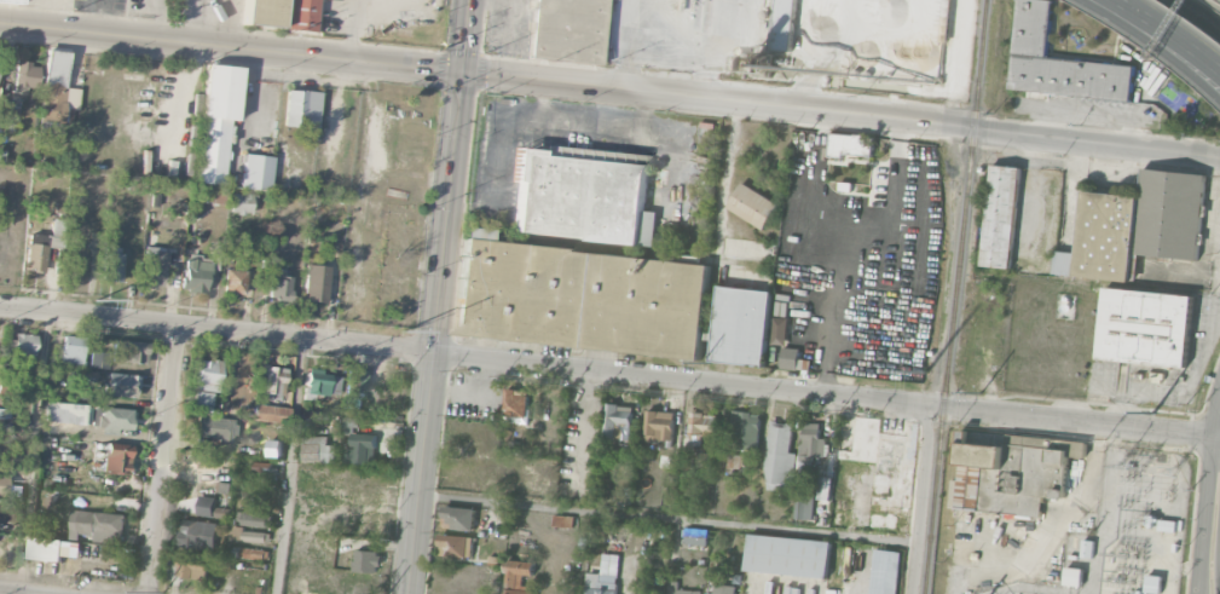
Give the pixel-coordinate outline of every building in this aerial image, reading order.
[(242,24),(279,28),(282,0),(245,0),(242,24)] [(285,30),(289,0),(318,0),(314,33),(285,30)] [(601,66),(606,0),(534,0),(530,60),(601,66)] [(1008,88),(1018,0),(1054,0),(1048,56),(1137,65),(1133,102),(1008,88)] [(46,51),(39,121),(62,123),(63,109),(77,110),(80,90),(64,88),(68,53),(46,51)] [(16,60),(13,86),(15,86),(13,93),(25,94),(27,87),(36,88),(39,67),(29,67),(29,62),(16,60)] [(193,181),(206,64),(241,68),(235,121),(230,121),(224,185),(193,181)] [(287,90),(295,91),(295,90),(320,92),(317,129),(316,129),(314,142),(305,140),(306,128),(283,126),(287,90)] [(17,120),(17,106),(0,105),(0,119),(17,120)] [(831,133),(873,137),(872,156),(844,152),(843,158),(828,156),(831,133)] [(513,231),(518,183),(513,181),(516,149),(542,151),(543,145),(649,156),(643,211),(658,212),(654,246),(513,231)] [(244,154),(273,156),(270,191),(241,188),(244,154)] [(1022,168),(1012,269),(981,265),(990,165),(1022,168)] [(1205,175),(1197,260),(1132,254),(1137,197),(1140,169),(1205,175)] [(160,183),(173,183),(172,192),(160,191),(160,183)] [(727,207),(742,183),(780,206),(764,231),(727,207)] [(206,202),(207,186),(227,189),(225,206),(206,202)] [(1079,191),(1137,197),(1132,254),(1128,283),(1070,277),(1079,191)] [(231,213),(231,194),(251,194),(251,195),(256,195),(255,212),(251,212),(251,213),(244,213),(244,215),(237,215),(237,213),(231,213)] [(24,270),(29,233),(50,236),(52,219),(65,220),(62,249),(46,247),(44,273),(33,272),(33,271),(24,270)] [(452,334),(464,227),(491,230),(490,241),(711,265),(700,361),(452,334)] [(146,246),(148,230),(158,231),(156,247),(146,246)] [(245,244),(255,246),(254,259),(245,259),(245,244)] [(102,279),(121,281),(123,254),(118,254),(120,248),(104,247),(102,279)] [(140,284),(144,247),(156,248),(156,252),(168,253),(167,265),(163,265),(161,287),(155,286),(155,290),(146,289),(146,286),(140,284)] [(179,289),(187,290),(187,293),(204,294),(206,279),(209,279),(210,263),(209,263),(209,259),(200,259),(201,255),(187,254),(187,259),(186,259),(184,273),(181,272),(179,289)] [(221,267),(222,260),(237,261),(236,269),(221,267)] [(303,301),(306,265),(319,265),(319,266),(323,267),(322,284),(328,286),(325,304),(303,301)] [(225,270),(245,271),(243,295),(222,293),(225,270)] [(268,298),(272,271),(283,272),(282,276),(291,277),(288,298),(278,296),(278,299),(268,298)] [(381,306),(399,308),(401,286),(383,283),(381,306)] [(719,286),(773,290),(765,367),(711,362),(719,286)] [(1195,296),(1187,368),(1099,359),(1106,287),(1195,296)] [(13,334),(35,335),(34,358),(12,357),(13,334)] [(63,335),(60,364),(83,367),(83,361),(81,361),(83,338),(63,335)] [(118,363),(145,364),(148,344),(114,341),(114,352),(118,352),(118,363)] [(780,368),(782,347),(800,348),(797,370),(780,368)] [(88,368),(89,352),(108,353),(106,370),(88,368)] [(193,390),(216,392),(221,361),(209,359),(209,362),(197,361),(193,390)] [(347,365),(346,406),(362,406),(363,393),(364,394),(365,370),(357,370),(357,365),(347,365)] [(267,367),(285,369),(283,396),(264,393),(267,367)] [(307,369),(306,385),(307,385),(306,393),(326,396),(330,375),(320,374),(322,370),(307,369)] [(104,396),(134,398),(135,387),(138,387),(139,376),(108,374),(108,379),(106,379),(106,383),(104,383),(104,396)] [(505,388),(516,390),(516,391),(527,391),(526,417),(504,416),(505,388)] [(193,404),(195,391),(213,393),(212,406),(193,404)] [(45,424),(83,425),(84,404),(46,403),(45,424)] [(606,403),(602,436),(629,439),(632,411),(618,410),(618,404),(606,403)] [(253,421),(254,405),(289,409),(287,423),(253,421)] [(201,415),(202,406),(210,408),(209,416),(201,415)] [(97,427),(102,427),(102,434),(116,436),(117,429),(131,431),(132,419),(131,419),(132,410),(103,408),(103,409),(94,408),(92,422),(97,423),(97,427)] [(646,410),(675,413),(672,440),(644,438),(646,410)] [(732,410),(751,413),(751,414),(758,415),(758,419),(761,419),(757,446),(736,444),(736,434),(728,434),(732,410)] [(689,411),(704,413),(704,414),(717,415),(716,437),(700,436),(700,445),(689,445),(689,434),(688,434),(689,411)] [(854,415),(850,450),(837,449),(836,457),(874,462),(871,503),(901,507),(902,492),(912,492),(919,423),(908,422),(907,436),(879,433),(880,417),(854,415)] [(193,437),(218,439),(216,444),(231,444),(232,436),(236,436),(237,425),(232,425),(233,420),(196,416),(196,426),(195,426),(193,437)] [(359,418),(343,418),(342,435),(358,435),(359,418)] [(769,420),(776,421),(776,422),(786,423),(786,422),(792,422),(790,452),(796,454),(793,484),(767,480),(764,468),(769,420)] [(802,422),(802,444),(799,444),(799,461),(813,461),(813,456),(825,457),(825,456),(828,456),(828,444),(825,444),(825,438),(819,438),(819,423),(802,422)] [(1085,444),(1082,473),(1064,471),(1062,501),(1043,500),(1041,519),(954,511),(961,432),(1085,444)] [(352,433),(376,434),(374,465),(354,463),(355,446),(352,445),(352,433)] [(302,462),(337,462),(337,445),(328,445),(328,437),(302,437),(302,462)] [(283,440),(282,457),(270,456),(270,439),(283,440)] [(355,464),(356,448),(345,448),(344,463),(355,464)] [(102,471),(127,474),(131,452),(105,449),(102,471)] [(727,454),(744,455),(742,469),(725,468),(727,454)] [(253,461),(272,462),(271,473),(253,472),(253,461)] [(796,471),(809,471),(808,484),(796,484),(796,471)] [(6,496),(6,500),(23,500),(24,485),(7,485),(7,477),(0,476),(0,496),(6,496)] [(833,478),(829,501),(817,498),(820,477),(833,478)] [(216,492),(218,481),(231,483),(230,494),(216,492)] [(197,514),(200,495),(215,497),(214,507),(231,508),(230,518),(197,514)] [(796,495),(814,496),(811,520),(793,519),(796,495)] [(444,506),(475,509),(473,531),(441,529),(444,506)] [(70,540),(79,540),(80,532),(94,534),(94,542),(123,544),(126,514),(73,509),(70,540)] [(241,525),(266,527),(267,526),(270,526),(271,519),(267,519),(267,515),(242,513),(241,525)] [(551,526),(553,515),(573,515),(573,527),(551,526)] [(1034,518),(1016,515),(1015,530),(1033,532),(1034,518)] [(1176,521),(1175,532),(1157,530),(1157,519),(1176,521)] [(178,547),(215,550),(218,523),(197,520),(197,523),(184,521),(183,531),(179,531),(178,547)] [(229,541),(236,541),(236,540),(242,540),(242,541),(270,543),(270,532),(243,531),(244,526),(237,526),(237,525),(230,524),(229,541)] [(592,525),(612,526),(612,537),(609,537),(609,542),(591,542),(592,525)] [(684,543),(686,527),(707,529),(706,546),(684,543)] [(745,570),(748,534),(831,542),(827,578),(745,570)] [(318,543),(319,535),(339,537),(337,546),(318,543)] [(440,535),(473,537),(472,558),(441,555),(441,546),(439,546),(440,535)] [(29,558),(62,561),(63,555),(80,558),(82,542),(31,537),(29,558)] [(579,537),(588,537),(586,550),(578,549),(579,537)] [(1094,541),(1092,559),(1080,558),(1081,540),(1094,541)] [(239,558),(264,560),(267,560),(268,552),(265,550),(241,547),(239,558)] [(357,549),(378,550),(377,555),(382,555),(381,566),(376,566),(376,572),(352,571),(353,560),(355,560),(357,549)] [(901,552),(897,593),(870,593),(874,549),(901,552)] [(620,554),(617,593),(585,593),(586,572),(601,573),(602,553),(620,554)] [(177,575),(180,576),(180,577),(202,579),(203,570),(208,571),(209,559),(179,555),(177,575)] [(488,565),(488,555),(502,556),(502,565),(488,565)] [(534,590),(534,593),(504,593),(507,572),(504,572),(505,559),(534,563),(533,576),(524,575),(522,586),(530,586),(530,590),(534,590)] [(1081,569),(1079,587),(1062,586),(1064,567),(1081,569)] [(1162,577),(1160,593),(1143,593),(1145,575),(1162,577)] [(700,590),(700,593),(667,593),(667,581),(678,581),(678,589),(693,590),(700,590)] [(736,587),(735,593),(713,593),(715,583),(736,587)]
